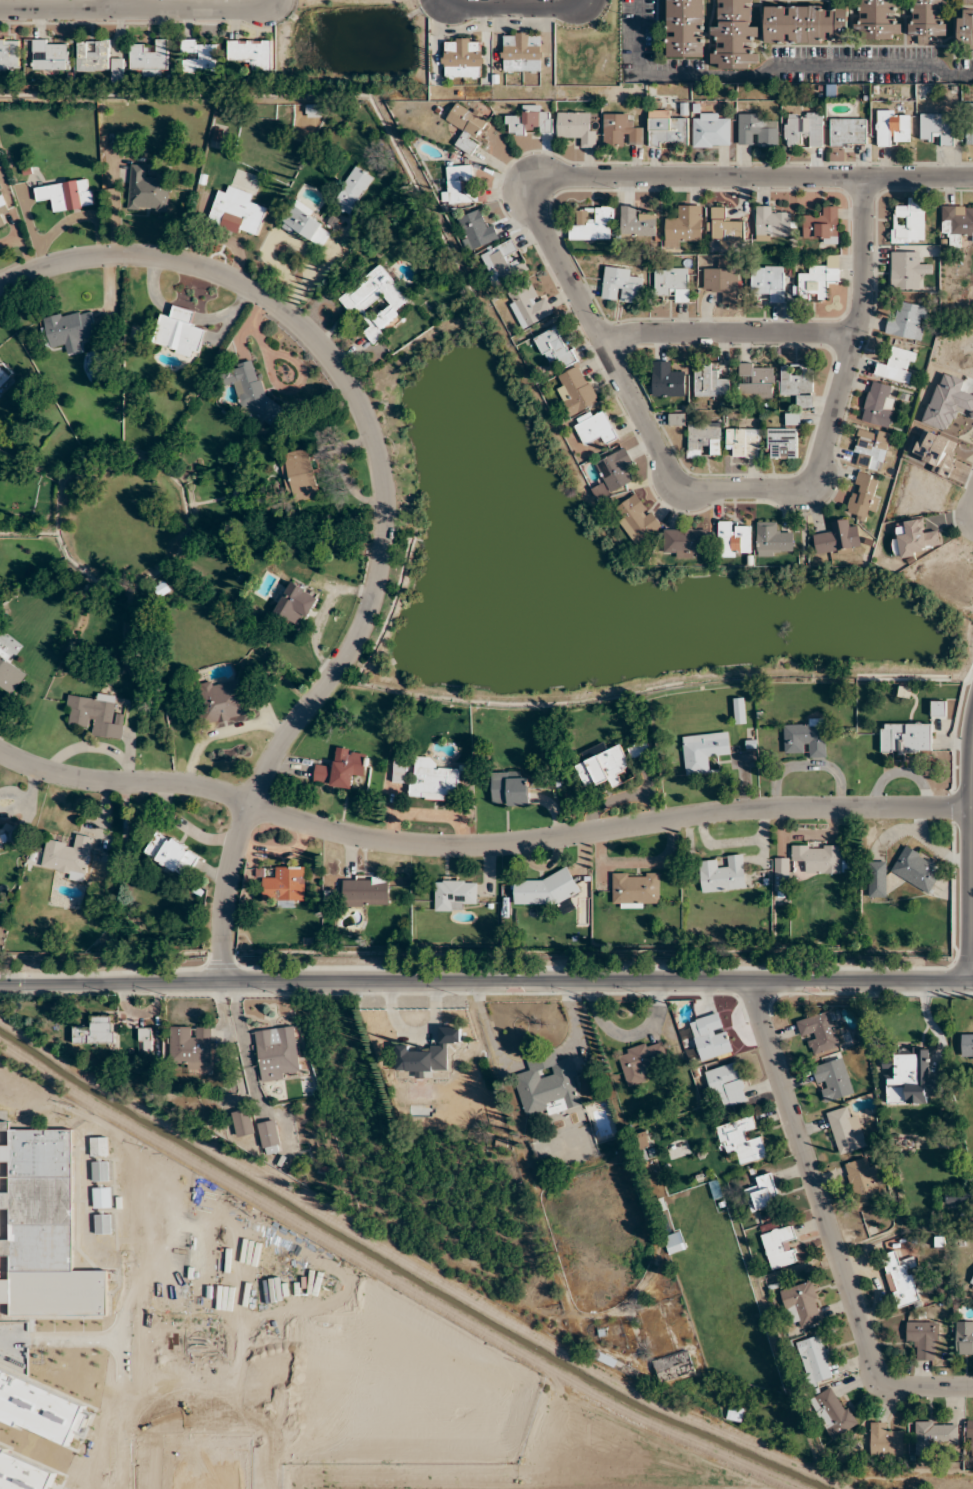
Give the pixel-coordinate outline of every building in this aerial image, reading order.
[(666,56),(703,57),(704,0),(667,0),(666,56)] [(758,44),(758,26),(750,26),(750,0),(718,0),(718,26),(711,26),(711,39),(718,39),(718,49),(710,49),(710,69),(758,68),(758,44)] [(858,19),(854,19),(854,39),(901,38),(901,18),(895,18),(895,0),(858,0),(858,19)] [(910,35),(918,35),(918,45),(937,45),(937,35),(947,35),(947,20),(948,0),(910,0),(910,35)] [(764,42),(829,42),(829,43),(847,43),(847,5),(764,6),(764,42)] [(958,9),(958,41),(967,41),(967,49),(972,49),(972,9),(958,9)] [(542,71),(542,32),(502,32),(502,71),(542,71)] [(443,77),(482,77),(483,39),(443,38),(443,77)] [(0,39),(0,69),(20,69),(20,39),(0,39)] [(140,69),(140,75),(168,75),(168,39),(157,39),(157,46),(130,46),(130,69),(140,69)] [(68,69),(68,40),(33,40),(33,69),(68,69)] [(272,40),(228,40),(228,60),(250,60),(250,70),(272,70),(272,40)] [(77,71),(109,71),(109,41),(77,41),(77,71)] [(217,41),(183,41),(183,71),(217,71),(217,41)] [(124,82),(124,58),(111,58),(111,82),(124,82)] [(454,147),(470,156),(478,143),(475,141),(488,118),(458,100),(446,120),(463,130),(454,147)] [(323,105),(306,104),(306,113),(323,113),(323,105)] [(553,114),(541,114),(541,105),(523,105),(523,116),(506,115),(506,134),(553,134),(553,114)] [(668,110),(648,110),(648,146),(688,146),(688,118),(668,118),(668,110)] [(910,145),(910,111),(877,111),(877,145),(910,145)] [(587,112),(558,112),(558,137),(577,137),(577,147),(596,147),(596,125),(587,125),(587,112)] [(824,112),(785,112),(785,146),(824,146),(824,112)] [(954,113),(921,114),(921,139),(942,138),(942,146),(954,146),(954,113)] [(603,146),(643,146),(643,125),(633,125),(633,114),(603,114),(603,146)] [(693,114),(693,147),(730,147),(730,114),(693,114)] [(739,145),(777,145),(777,123),(768,123),(768,114),(739,114),(739,145)] [(867,118),(830,118),(830,146),(867,146),(867,118)] [(168,212),(170,177),(150,175),(151,165),(131,164),(127,209),(168,212)] [(449,205),(475,202),(474,184),(472,164),(445,167),(449,205)] [(350,216),(372,176),(355,166),(332,206),(350,216)] [(37,204),(50,202),(52,212),(93,206),(89,178),(34,187),(37,204)] [(257,238),(267,208),(251,203),(254,194),(229,186),(227,194),(218,191),(208,222),(257,238)] [(5,225),(1,215),(9,212),(1,191),(0,192),(0,227),(5,225)] [(924,242),(924,199),(906,199),(906,207),(892,207),(892,242),(924,242)] [(322,249),(332,231),(311,220),(316,211),(295,200),(280,226),(322,249)] [(665,240),(701,240),(701,205),(676,205),(676,216),(665,216),(665,240)] [(640,206),(621,206),(621,236),(656,236),(656,215),(640,215),(640,206)] [(777,206),(755,206),(756,241),(781,240),(781,236),(790,236),(790,214),(777,215),(777,206)] [(838,206),(823,206),(823,215),(804,215),(804,243),(838,243),(838,206)] [(942,206),(942,240),(963,240),(972,240),(972,206),(942,206)] [(569,240),(613,240),(613,207),(579,207),(579,225),(569,225),(569,240)] [(711,207),(711,240),(719,240),(719,248),(733,248),(733,238),(744,238),(744,217),(727,217),(727,207),(711,207)] [(483,208),(456,219),(470,251),(497,240),(483,208)] [(523,260),(512,265),(507,254),(518,249),(513,239),(482,254),(496,284),(527,269),(523,260)] [(920,290),(920,251),(892,251),(892,290),(920,290)] [(808,265),(808,274),(797,274),(798,299),(829,299),(828,282),(840,282),(839,255),(828,256),(829,265),(808,265)] [(338,298),(350,313),(356,309),(368,326),(362,331),(372,342),(402,318),(397,311),(410,300),(382,263),(338,298)] [(704,292),(723,292),(723,303),(738,303),(738,263),(704,263),(704,292)] [(751,294),(769,294),(769,303),(784,303),(784,266),(751,266),(751,294)] [(643,279),(634,279),(634,269),(604,267),(603,300),(642,301),(643,279)] [(689,267),(654,267),(654,292),(676,292),(676,302),(689,302),(689,267)] [(506,294),(521,328),(552,315),(544,296),(537,299),(530,283),(506,294)] [(920,341),(928,308),(903,301),(900,313),(891,311),(886,333),(920,341)] [(205,329),(193,326),(196,311),(173,305),(171,316),(160,313),(152,345),(198,357),(205,329)] [(87,345),(84,336),(97,333),(91,307),(40,319),(47,346),(60,343),(61,351),(87,345)] [(575,361),(561,326),(534,336),(545,364),(562,358),(565,365),(575,361)] [(875,375),(909,383),(916,352),(892,346),(888,366),(877,363),(875,375)] [(249,428),(275,420),(256,360),(219,372),(224,387),(235,384),(249,428)] [(685,371),(673,371),(673,361),(653,361),(653,396),(685,396),(685,371)] [(695,396),(730,396),(730,377),(718,377),(718,364),(695,364),(695,396)] [(739,398),(772,398),(772,364),(739,364),(739,398)] [(568,416),(598,404),(582,365),(560,374),(564,385),(557,387),(568,416)] [(780,396),(798,396),(798,407),(813,407),(813,365),(800,365),(800,374),(790,374),(790,365),(781,365),(780,396)] [(12,378),(0,366),(0,390),(12,378)] [(895,397),(887,396),(890,385),(870,381),(862,421),(889,427),(895,397)] [(617,438),(603,407),(572,421),(583,446),(599,438),(602,445),(617,438)] [(669,425),(684,425),(684,414),(669,414),(669,425)] [(799,459),(799,414),(785,414),(785,427),(767,427),(767,459),(799,459)] [(721,457),(721,423),(687,423),(687,459),(700,459),(700,447),(710,447),(710,457),(721,457)] [(852,465),(882,472),(890,433),(860,427),(852,465)] [(960,443),(926,428),(913,456),(947,471),(960,443)] [(759,429),(726,429),(726,448),(736,448),(736,458),(759,458),(759,429)] [(311,448),(282,453),(290,502),(320,497),(311,448)] [(627,472),(634,469),(624,448),(595,462),(609,492),(632,482),(627,472)] [(848,512),(871,518),(881,478),(858,472),(848,512)] [(635,546),(662,527),(637,492),(617,506),(624,515),(617,520),(635,546)] [(937,530),(926,532),(923,518),(896,524),(898,536),(891,537),(895,557),(941,548),(937,530)] [(816,554),(861,547),(857,527),(849,528),(847,519),(831,522),(832,531),(813,535),(816,554)] [(719,556),(752,556),(752,522),(719,522),(719,556)] [(756,556),(793,556),(793,531),(776,531),(776,522),(756,522),(756,556)] [(664,556),(706,556),(706,529),(664,529),(664,556)] [(273,611),(303,627),(319,597),(290,580),(273,611)] [(29,670),(0,651),(0,689),(12,697),(29,670)] [(194,687),(205,729),(253,717),(242,675),(194,687)] [(122,739),(125,715),(115,714),(117,696),(95,693),(94,700),(68,697),(65,722),(94,725),(92,736),(122,739)] [(745,724),(745,698),(734,698),(734,724),(745,724)] [(784,721),(784,752),(807,751),(807,758),(826,758),(825,720),(784,721)] [(881,753),(931,753),(931,723),(881,723),(881,753)] [(710,772),(709,756),(730,754),(728,732),(682,736),(686,775),(710,772)] [(628,748),(633,759),(652,750),(647,739),(628,748)] [(575,764),(585,789),(608,779),(611,788),(625,783),(621,772),(631,768),(622,745),(575,764)] [(365,779),(368,751),(337,747),(335,766),(316,763),(313,784),(353,789),(354,778),(365,779)] [(411,797),(457,799),(459,769),(436,768),(437,758),(413,756),(411,797)] [(394,782),(406,782),(406,763),(394,763),(394,782)] [(530,806),(530,781),(520,781),(520,771),(492,771),(492,806),(530,806)] [(5,840),(7,841),(13,828),(8,826),(5,833),(0,831),(0,851),(5,840)] [(186,879),(199,853),(156,831),(143,856),(186,879)] [(93,837),(73,834),(72,843),(46,839),(41,872),(86,878),(93,837)] [(845,873),(844,844),(791,846),(792,864),(804,863),(805,873),(845,873)] [(929,894),(943,866),(904,846),(890,874),(929,894)] [(699,860),(702,892),(747,888),(744,854),(727,856),(728,867),(718,867),(718,858),(699,860)] [(774,891),(790,891),(790,858),(774,858),(774,891)] [(887,897),(887,862),(869,862),(869,897),(887,897)] [(304,867),(274,867),(274,877),(262,877),(262,900),(276,900),(276,907),(293,907),(293,900),(304,900),(304,867)] [(660,872),(612,872),(612,907),(660,907),(660,872)] [(389,876),(343,876),(343,907),(389,907),(389,876)] [(514,902),(575,901),(574,876),(514,877),(514,902)] [(466,911),(466,901),(477,901),(477,880),(434,880),(435,911),(466,911)] [(799,1019),(807,1054),(841,1047),(833,1011),(799,1019)] [(701,1060),(733,1051),(727,1031),(716,1034),(711,1016),(689,1022),(701,1060)] [(114,1017),(93,1017),(93,1026),(74,1026),(74,1043),(114,1043),(114,1017)] [(254,1031),(261,1081),(301,1075),(294,1026),(254,1031)] [(210,1067),(211,1027),(170,1027),(170,1066),(210,1067)] [(448,1070),(448,1043),(460,1043),(460,1027),(440,1027),(440,1046),(429,1046),(429,1051),(410,1051),(410,1045),(397,1045),(397,1070),(415,1070),(415,1077),(426,1077),(426,1070),(448,1070)] [(152,1028),(139,1028),(139,1049),(152,1049),(152,1028)] [(961,1034),(961,1061),(972,1060),(972,1034),(961,1034)] [(616,1054),(625,1078),(669,1062),(661,1038),(616,1054)] [(584,1105),(571,1056),(559,1060),(556,1048),(525,1056),(529,1070),(513,1075),(525,1117),(546,1111),(547,1115),(584,1105)] [(929,1104),(929,1094),(941,1094),(940,1079),(930,1079),(929,1048),(885,1049),(886,1105),(929,1104)] [(854,1094),(845,1058),(814,1065),(822,1102),(854,1094)] [(714,1100),(722,1098),(725,1108),(750,1101),(738,1061),(705,1071),(714,1100)] [(827,1113),(839,1154),(867,1146),(857,1113),(848,1115),(846,1107),(827,1113)] [(236,1137),(254,1134),(251,1109),(233,1112),(236,1137)] [(768,1158),(762,1136),(751,1139),(749,1130),(758,1128),(755,1116),(716,1126),(722,1148),(732,1146),(737,1165),(768,1158)] [(11,1305),(11,1313),(106,1313),(106,1269),(72,1270),(71,1128),(10,1129),(10,1120),(0,1121),(0,1130),(9,1130),(9,1145),(0,1145),(0,1162),(9,1162),(10,1192),(0,1192),(0,1209),(9,1209),(9,1240),(0,1240),(0,1256),(10,1255),(10,1279),(0,1280),(0,1305),(11,1305)] [(263,1154),(281,1151),(275,1120),(258,1123),(263,1154)] [(638,1135),(641,1148),(650,1146),(648,1133),(638,1135)] [(91,1137),(91,1155),(108,1155),(108,1137),(91,1137)] [(857,1207),(882,1200),(871,1157),(846,1163),(857,1207)] [(108,1182),(108,1161),(93,1161),(93,1182),(108,1182)] [(783,1199),(768,1173),(756,1179),(760,1186),(749,1192),(760,1212),(783,1199)] [(93,1187),(93,1208),(111,1208),(111,1187),(93,1187)] [(972,1203),(972,1189),(945,1189),(945,1203),(972,1203)] [(95,1234),(111,1234),(111,1214),(95,1214),(95,1234)] [(799,1262),(789,1226),(761,1234),(771,1270),(799,1262)] [(668,1254),(685,1250),(681,1232),(664,1236),(668,1254)] [(921,1301),(912,1257),(900,1260),(898,1252),(883,1255),(894,1307),(921,1301)] [(780,1289),(789,1322),(800,1319),(802,1328),(824,1323),(812,1281),(780,1289)] [(917,1361),(938,1361),(938,1322),(907,1322),(907,1342),(917,1342),(917,1361)] [(972,1354),(972,1322),(955,1322),(955,1354),(972,1354)] [(836,1375),(821,1334),(796,1343),(810,1384),(836,1375)] [(653,1361),(659,1382),(695,1372),(689,1351),(653,1361)] [(596,1360),(621,1369),(623,1363),(599,1353),(596,1360)] [(858,1425),(835,1385),(809,1399),(832,1440),(858,1425)] [(744,1409),(729,1406),(725,1419),(741,1423),(744,1409)] [(891,1432),(891,1422),(870,1422),(870,1456),(903,1456),(904,1432),(891,1432)] [(958,1422),(915,1422),(915,1447),(958,1447),(958,1422)]
